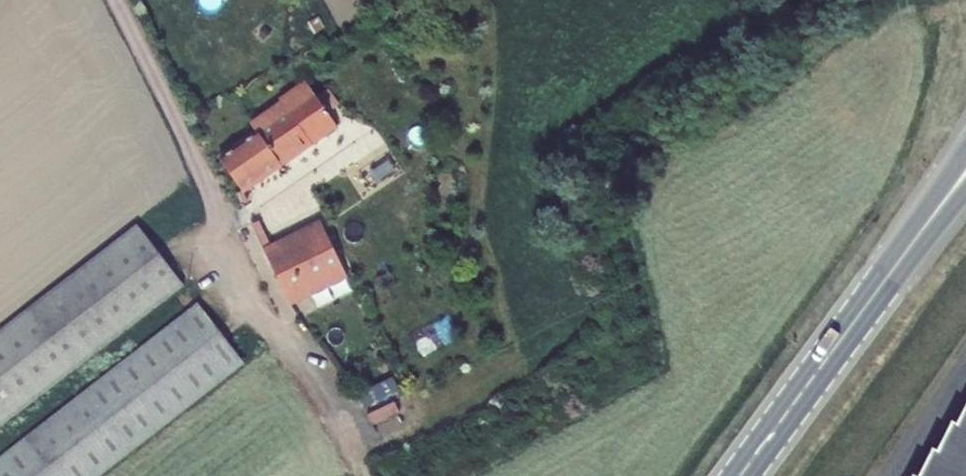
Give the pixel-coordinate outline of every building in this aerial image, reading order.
[(258,134),(220,160),(243,192),(339,126),(304,80),(279,100),(281,103),(251,126),(258,134)] [(320,217),(293,231),(303,251),(330,237),(320,217)] [(184,285),(138,226),(0,332),(0,427),(184,285)] [(293,231),(248,253),(274,307),(347,271),(330,237),(303,251),(293,231)] [(245,363),(199,304),(0,459),(0,475),(100,475),(245,363)] [(386,375),(356,390),(362,403),(392,388),(386,375)] [(957,427),(953,424),(937,454),(933,451),(920,475),(965,475),(965,409),(957,427)]
